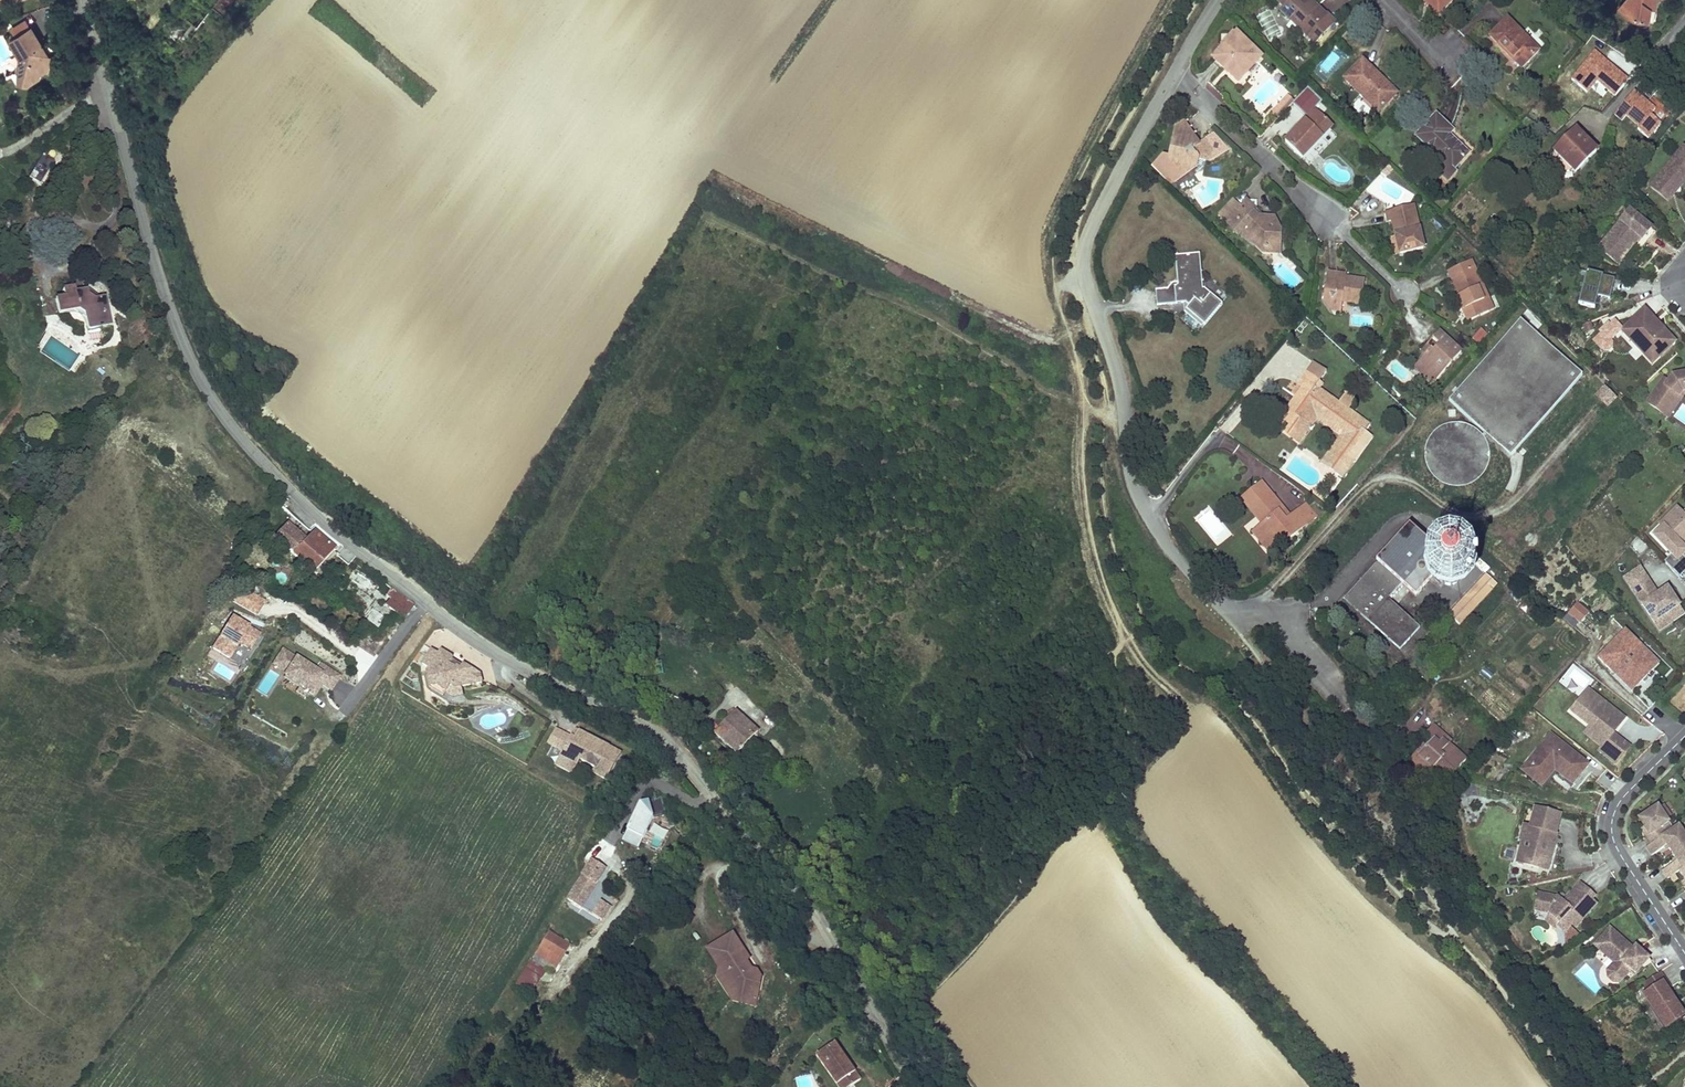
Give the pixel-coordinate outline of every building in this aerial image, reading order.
[(1277,0),(1284,7),(1281,11),(1290,20),(1293,16),(1300,23),(1298,26),(1315,42),(1333,23),(1321,12),(1315,6),(1314,7),(1307,0),(1277,0)] [(1448,0),(1430,0),(1440,9),(1448,0)] [(1619,6),(1631,16),(1646,19),(1648,7),(1654,8),(1660,0),(1623,0),(1619,6)] [(1538,51),(1507,19),(1490,36),(1522,68),(1538,51)] [(42,70),(47,71),(51,56),(43,54),(39,48),(42,46),(31,28),(10,40),(21,57),(18,70),(19,72),(24,80),(42,70)] [(1230,72),(1240,82),(1249,72),(1245,68),(1253,60),(1257,64),(1263,58),(1239,34),(1238,35),(1237,34),(1224,47),(1225,48),(1225,49),(1234,58),(1225,68),(1230,64),(1234,68),(1230,72)] [(1225,49),(1215,58),(1225,68),(1234,58),(1225,49)] [(1245,68),(1249,72),(1257,64),(1253,60),(1245,68)] [(1368,69),(1361,62),(1345,79),(1379,111),(1390,98),(1384,92),(1389,87),(1381,79),(1379,80),(1368,69)] [(1230,64),(1225,68),(1230,72),(1234,68),(1230,64)] [(42,70),(24,80),(19,72),(18,82),(19,83),(27,85),(39,78),(39,76),(47,71),(42,70)] [(1651,116),(1656,110),(1636,93),(1616,115),(1630,128),(1615,143),(1627,154),(1643,136),(1647,140),(1661,124),(1651,116)] [(1283,115),(1295,102),(1289,97),(1278,109),(1283,115)] [(1272,114),(1278,120),(1283,115),(1278,109),(1272,114)] [(1310,150),(1334,126),(1316,109),(1305,119),(1307,121),(1293,134),(1286,142),(1303,158),(1310,150)] [(1305,119),(1303,118),(1290,131),(1293,134),(1307,121),(1305,119)] [(1444,125),(1436,118),(1418,136),(1452,169),(1466,154),(1447,135),(1450,131),(1444,125)] [(1197,142),(1186,124),(1176,130),(1175,138),(1197,142)] [(1584,143),(1573,133),(1555,152),(1575,171),(1595,151),(1587,141),(1584,143)] [(1197,142),(1175,138),(1170,160),(1163,158),(1152,167),(1169,184),(1171,177),(1177,171),(1187,165),(1197,167),(1199,160),(1206,161),(1210,159),(1212,150),(1209,145),(1202,150),(1199,145),(1197,142)] [(1209,145),(1206,140),(1199,145),(1202,150),(1209,145)] [(1657,180),(1671,192),(1676,192),(1682,191),(1681,186),(1684,181),(1684,147),(1683,145),(1657,180)] [(1315,155),(1310,150),(1303,158),(1307,162),(1315,155)] [(43,155),(28,179),(40,185),(53,161),(43,155)] [(1187,165),(1177,171),(1181,177),(1197,167),(1187,165)] [(1171,177),(1169,184),(1181,177),(1177,171),(1171,177)] [(1657,180),(1652,186),(1669,200),(1676,192),(1671,192),(1657,180)] [(1240,209),(1242,207),(1234,199),(1232,201),(1240,209)] [(1258,212),(1248,201),(1242,207),(1240,209),(1232,201),(1219,215),(1227,223),(1241,236),(1256,235),(1256,246),(1264,254),(1273,244),(1274,237),(1283,237),(1282,225),(1276,225),(1276,219),(1264,218),(1259,219),(1256,215),(1258,212)] [(1401,255),(1426,249),(1415,206),(1387,213),(1389,222),(1393,222),(1397,238),(1401,255)] [(1652,228),(1630,210),(1599,247),(1619,263),(1641,237),(1643,239),(1652,228)] [(1656,232),(1652,228),(1643,239),(1647,242),(1656,232)] [(1256,235),(1241,236),(1256,246),(1256,235)] [(1283,254),(1283,237),(1274,237),(1273,244),(1264,254),(1283,254)] [(1401,255),(1397,238),(1392,239),(1396,256),(1401,255)] [(1202,289),(1200,254),(1175,256),(1178,283),(1173,283),(1170,286),(1171,289),(1156,290),(1157,304),(1186,302),(1190,305),(1187,309),(1204,324),(1222,304),(1204,288),(1202,289)] [(1486,281),(1474,256),(1450,269),(1462,292),(1464,296),(1461,298),(1466,307),(1470,305),(1473,312),(1484,307),(1486,311),(1494,306),(1482,283),(1486,281)] [(1347,274),(1328,271),(1326,286),(1334,288),(1335,277),(1346,278),(1347,274)] [(1584,275),(1580,308),(1608,311),(1612,278),(1584,275)] [(1343,302),(1362,305),(1365,281),(1346,278),(1335,277),(1334,288),(1326,286),(1324,300),(1332,310),(1342,311),(1343,302)] [(1498,304),(1486,281),(1482,283),(1494,306),(1498,304)] [(56,301),(59,315),(69,314),(77,323),(87,325),(89,335),(101,332),(101,329),(112,327),(107,300),(95,302),(89,297),(88,292),(75,295),(75,297),(56,301)] [(1472,319),(1486,311),(1484,307),(1473,312),(1470,305),(1466,307),(1472,319)] [(1646,308),(1622,329),(1642,351),(1650,344),(1661,356),(1677,341),(1664,328),(1662,330),(1659,326),(1661,324),(1659,322),(1646,308)] [(1582,375),(1521,320),(1450,399),(1511,454),(1582,375)] [(1480,328),(1472,339),(1480,344),(1488,333),(1480,328)] [(1460,351),(1438,331),(1432,337),(1438,343),(1434,347),(1432,346),(1425,354),(1418,361),(1435,378),(1460,351)] [(1432,346),(1427,341),(1420,349),(1425,354),(1432,346)] [(1650,344),(1642,351),(1653,363),(1661,356),(1650,344)] [(1435,378),(1418,361),(1413,367),(1430,383),(1435,378)] [(1321,388),(1324,384),(1305,370),(1297,383),(1302,387),(1295,396),(1289,406),(1283,403),(1280,408),(1278,406),(1276,408),(1279,410),(1275,415),(1300,433),(1315,412),(1346,434),(1331,456),(1348,468),(1353,460),(1347,456),(1368,423),(1348,408),(1355,398),(1346,392),(1339,402),(1321,388)] [(1648,400),(1666,413),(1683,389),(1684,389),(1684,372),(1673,374),(1669,380),(1665,377),(1648,400)] [(1302,387),(1297,383),(1290,393),(1295,396),(1302,387)] [(1609,408),(1618,399),(1605,387),(1597,395),(1609,408)] [(1666,413),(1669,415),(1684,392),(1684,389),(1683,389),(1666,413)] [(1300,433),(1275,415),(1271,422),(1298,442),(1315,418),(1339,435),(1327,453),(1331,456),(1346,434),(1315,412),(1300,433)] [(1486,439),(1482,433),(1477,428),(1471,424),(1464,422),(1457,422),(1450,422),(1443,425),(1437,428),(1432,434),(1429,439),(1426,446),(1425,453),(1426,462),(1429,469),(1433,474),(1438,479),(1444,483),(1451,485),(1458,485),(1466,484),(1472,482),(1478,478),(1483,473),(1486,467),(1488,460),(1489,452),(1488,446),(1486,439)] [(1282,507),(1259,478),(1241,492),(1261,518),(1259,521),(1253,525),(1271,547),(1297,526),(1286,513),(1282,517),(1277,510),(1282,507)] [(1237,495),(1259,521),(1261,518),(1241,492),(1237,495)] [(1302,501),(1297,505),(1308,518),(1312,514),(1302,501)] [(1308,518),(1297,505),(1286,513),(1297,526),(1308,518)] [(1282,517),(1286,513),(1282,507),(1277,510),(1282,517)] [(1671,554),(1669,556),(1674,562),(1681,555),(1684,559),(1684,546),(1684,545),(1684,544),(1684,509),(1681,513),(1677,508),(1660,524),(1663,527),(1654,536),(1671,554)] [(287,523),(275,536),(314,572),(335,549),(316,531),(306,541),(287,523)] [(1248,529),(1266,551),(1271,547),(1253,525),(1248,529)] [(1440,571),(1445,566),(1443,564),(1446,560),(1409,526),(1344,598),(1399,649),(1419,627),(1388,598),(1421,562),(1434,574),(1438,569),(1440,571)] [(1664,561),(1678,577),(1684,570),(1684,559),(1681,555),(1674,562),(1669,556),(1664,561)] [(1445,566),(1440,571),(1440,573),(1440,575),(1440,577),(1440,579),(1441,580),(1442,582),(1444,583),(1445,584),(1447,585),(1449,585),(1451,585),(1453,584),(1454,584),(1456,583),(1457,581),(1458,580),(1459,578),(1459,576),(1459,574),(1459,572),(1458,571),(1457,569),(1456,568),(1454,567),(1452,566),(1450,566),(1449,565),(1447,566),(1445,566)] [(1639,568),(1624,578),(1630,586),(1644,576),(1639,568)] [(355,569),(349,579),(383,601),(386,596),(390,600),(386,606),(404,619),(414,604),(392,588),(389,591),(355,569)] [(1448,615),(1459,625),(1496,586),(1485,575),(1448,615)] [(1644,576),(1630,586),(1653,622),(1666,613),(1678,606),(1666,588),(1657,595),(1644,576)] [(239,608),(257,616),(265,598),(247,590),(239,608)] [(1576,630),(1590,613),(1577,603),(1563,620),(1576,630)] [(373,608),(365,619),(377,629),(386,619),(373,608)] [(1666,613),(1653,622),(1659,631),(1665,626),(1672,622),(1666,613)] [(230,617),(211,652),(243,669),(261,633),(230,617)] [(1624,630),(1597,658),(1610,671),(1613,668),(1634,688),(1641,680),(1646,676),(1653,668),(1641,656),(1642,656),(1634,648),(1637,644),(1624,630)] [(1658,663),(1637,644),(1634,648),(1642,656),(1641,656),(1653,668),(1658,663)] [(267,699),(279,679),(314,699),(321,687),(331,693),(342,674),(320,662),(316,668),(280,647),(255,692),(267,699)] [(483,684),(481,675),(463,664),(462,667),(461,669),(458,668),(455,668),(449,665),(452,661),(453,658),(442,651),(439,655),(432,651),(423,665),(430,669),(428,673),(431,689),(439,687),(439,689),(448,693),(451,687),(456,690),(462,688),(483,684)] [(462,667),(452,661),(449,665),(455,668),(458,668),(461,669),(462,667)] [(1580,697),(1594,680),(1574,663),(1560,680),(1580,697)] [(1669,675),(1672,667),(1661,663),(1658,672),(1669,675)] [(1613,668),(1610,671),(1631,691),(1634,688),(1613,668)] [(1641,680),(1645,684),(1649,679),(1646,676),(1641,680)] [(439,687),(431,689),(432,690),(445,698),(447,695),(448,693),(439,689),(439,687)] [(462,688),(456,690),(451,687),(448,693),(447,695),(454,699),(464,697),(462,688)] [(1587,689),(1570,711),(1589,726),(1607,740),(1601,747),(1598,751),(1615,765),(1622,756),(1629,747),(1612,734),(1624,719),(1606,704),(1604,708),(1600,705),(1603,702),(1587,689)] [(758,731),(734,710),(723,722),(719,719),(711,728),(715,731),(714,733),(738,754),(758,731)] [(1434,765),(1449,778),(1465,759),(1447,743),(1449,741),(1432,726),(1426,733),(1430,737),(1428,739),(1431,742),(1425,747),(1423,745),(1415,753),(1422,758),(1416,764),(1414,766),(1425,776),(1434,765)] [(1589,726),(1584,733),(1601,747),(1607,740),(1589,726)] [(548,743),(555,746),(562,732),(555,728),(548,743)] [(618,751),(578,730),(574,738),(570,736),(562,732),(555,746),(563,751),(560,755),(576,764),(578,759),(594,767),(592,772),(604,778),(618,751)] [(1588,764),(1550,734),(1535,753),(1539,756),(1529,769),(1543,781),(1556,765),(1559,768),(1557,770),(1564,777),(1567,774),(1574,781),(1579,775),(1588,764)] [(1422,758),(1415,753),(1410,759),(1416,764),(1422,758)] [(1539,756),(1535,753),(1521,770),(1540,785),(1543,781),(1529,769),(1539,756)] [(571,773),(576,764),(560,755),(555,765),(571,773)] [(1567,774),(1564,777),(1572,783),(1574,781),(1567,774)] [(621,842),(638,850),(657,810),(639,802),(621,842)] [(1670,817),(1662,805),(1658,808),(1666,820),(1670,817)] [(1560,814),(1534,807),(1530,826),(1523,825),(1520,839),(1532,843),(1529,852),(1526,851),(1523,864),(1539,868),(1539,865),(1550,859),(1552,849),(1555,841),(1550,839),(1552,832),(1555,833),(1560,814)] [(1658,808),(1657,807),(1641,817),(1641,818),(1646,825),(1643,827),(1643,828),(1648,835),(1645,837),(1650,845),(1666,834),(1662,827),(1668,823),(1666,820),(1658,808)] [(1645,848),(1648,852),(1651,856),(1663,848),(1666,846),(1668,849),(1671,854),(1684,845),(1684,838),(1680,831),(1678,827),(1666,834),(1650,845),(1645,848)] [(1520,839),(1514,862),(1523,864),(1526,851),(1529,852),(1532,843),(1520,839)] [(1671,854),(1674,858),(1676,861),(1673,864),(1661,871),(1667,880),(1678,872),(1684,867),(1684,845),(1671,854)] [(1539,865),(1539,868),(1547,870),(1550,859),(1539,865)] [(579,904),(598,873),(587,867),(569,898),(579,904)] [(1557,896),(1538,892),(1533,909),(1548,913),(1558,921),(1555,924),(1564,933),(1572,925),(1575,928),(1584,918),(1596,904),(1592,899),(1595,896),(1592,893),(1580,883),(1563,902),(1562,904),(1559,901),(1560,899),(1557,896)] [(589,899),(585,908),(592,912),(597,903),(589,899)] [(598,900),(592,916),(606,921),(612,906),(598,900)] [(1548,913),(1544,920),(1552,927),(1555,924),(1558,921),(1548,913)] [(1603,935),(1605,937),(1596,947),(1599,949),(1614,963),(1607,971),(1608,978),(1613,982),(1619,982),(1631,970),(1635,973),(1642,966),(1644,967),(1651,963),(1645,954),(1640,947),(1638,949),(1633,949),(1630,947),(1610,928),(1603,935)] [(743,995),(756,997),(761,976),(757,970),(746,968),(743,962),(749,958),(733,934),(719,943),(723,949),(714,955),(725,973),(723,974),(729,983),(728,989),(733,998),(742,1000),(743,995)] [(537,955),(555,967),(567,948),(549,937),(537,955)] [(754,1006),(756,997),(743,995),(742,1000),(733,998),(728,989),(729,983),(723,974),(725,973),(714,955),(723,949),(719,943),(707,950),(719,968),(717,977),(732,1001),(754,1006)] [(746,968),(757,970),(749,958),(743,962),(746,968)] [(1660,972),(1642,984),(1647,992),(1644,994),(1660,1019),(1662,1017),(1665,1017),(1670,1025),(1684,1017),(1678,1007),(1666,989),(1670,987),(1660,972)] [(1662,1017),(1660,1019),(1666,1028),(1670,1025),(1665,1017),(1662,1017)] [(835,1042),(816,1056),(837,1085),(848,1077),(853,1085),(861,1079),(835,1042)] [(853,1085),(848,1077),(837,1085),(838,1086),(850,1086),(853,1085)]
